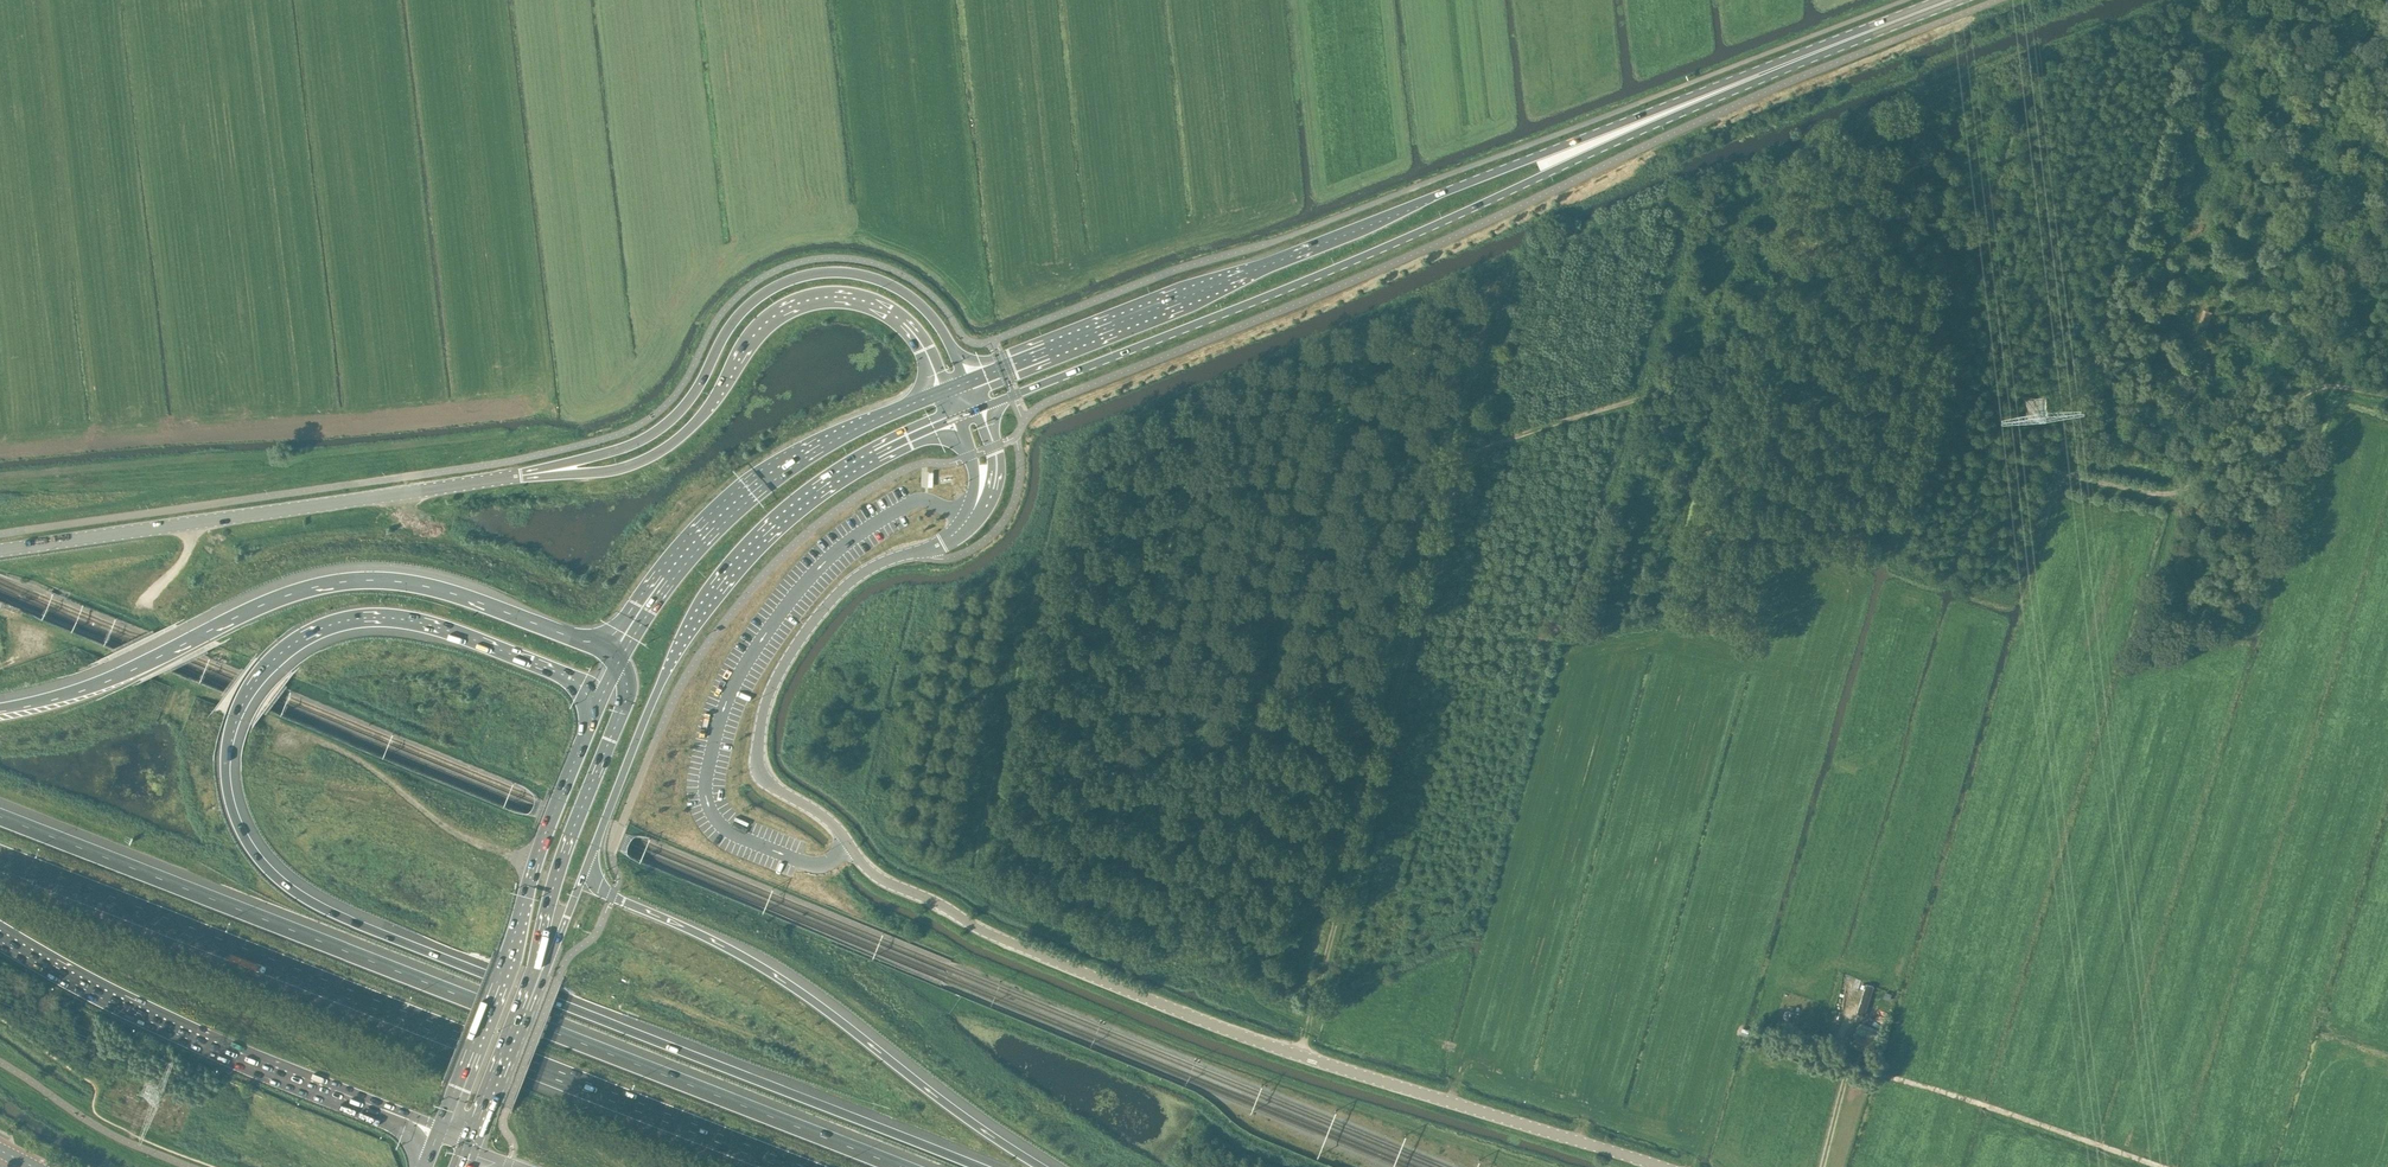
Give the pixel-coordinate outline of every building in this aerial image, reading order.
[(2102,390),(2116,394),(2121,378),(2112,375),(2109,382),(2104,381),(2102,390)] [(1852,1044),(1874,1051),(1877,1040),(1856,1033),(1852,1044)]
